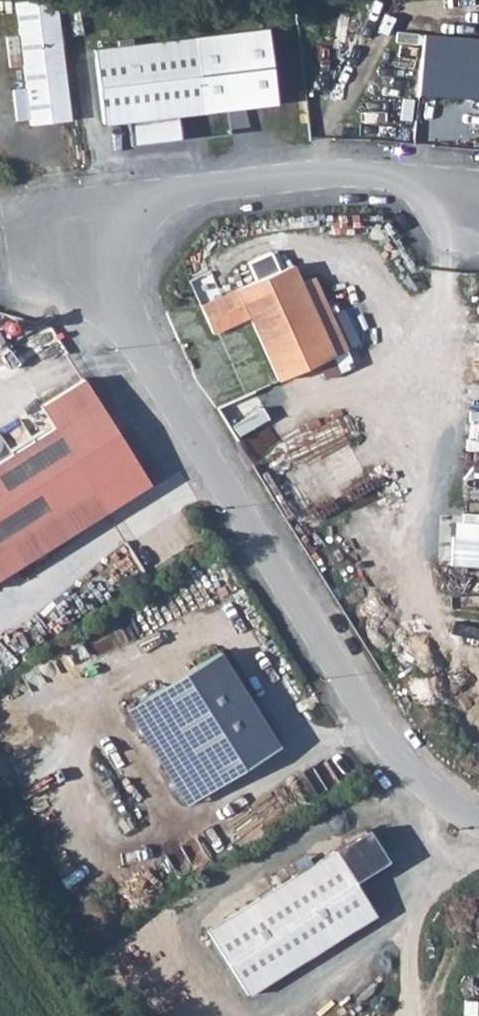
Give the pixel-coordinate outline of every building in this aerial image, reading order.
[(16,3),(30,124),(73,119),(59,0),(47,0),(16,3)] [(95,51),(104,125),(128,122),(131,146),(179,140),(176,117),(276,106),(267,31),(95,51)] [(423,35),(418,93),(478,98),(478,39),(423,35)] [(204,303),(216,331),(252,315),(280,379),(346,349),(314,276),(304,282),(296,264),(204,303)] [(76,477),(89,498),(133,471),(68,366),(24,393),(37,414),(0,437),(0,524),(76,477)] [(6,550),(89,498),(76,477),(0,524),(0,541),(6,550)] [(282,745),(221,651),(129,710),(189,805),(282,745)] [(333,852),(352,883),(386,861),(367,830),(333,852)] [(206,933),(244,992),(372,915),(352,883),(333,852),(206,933)]
